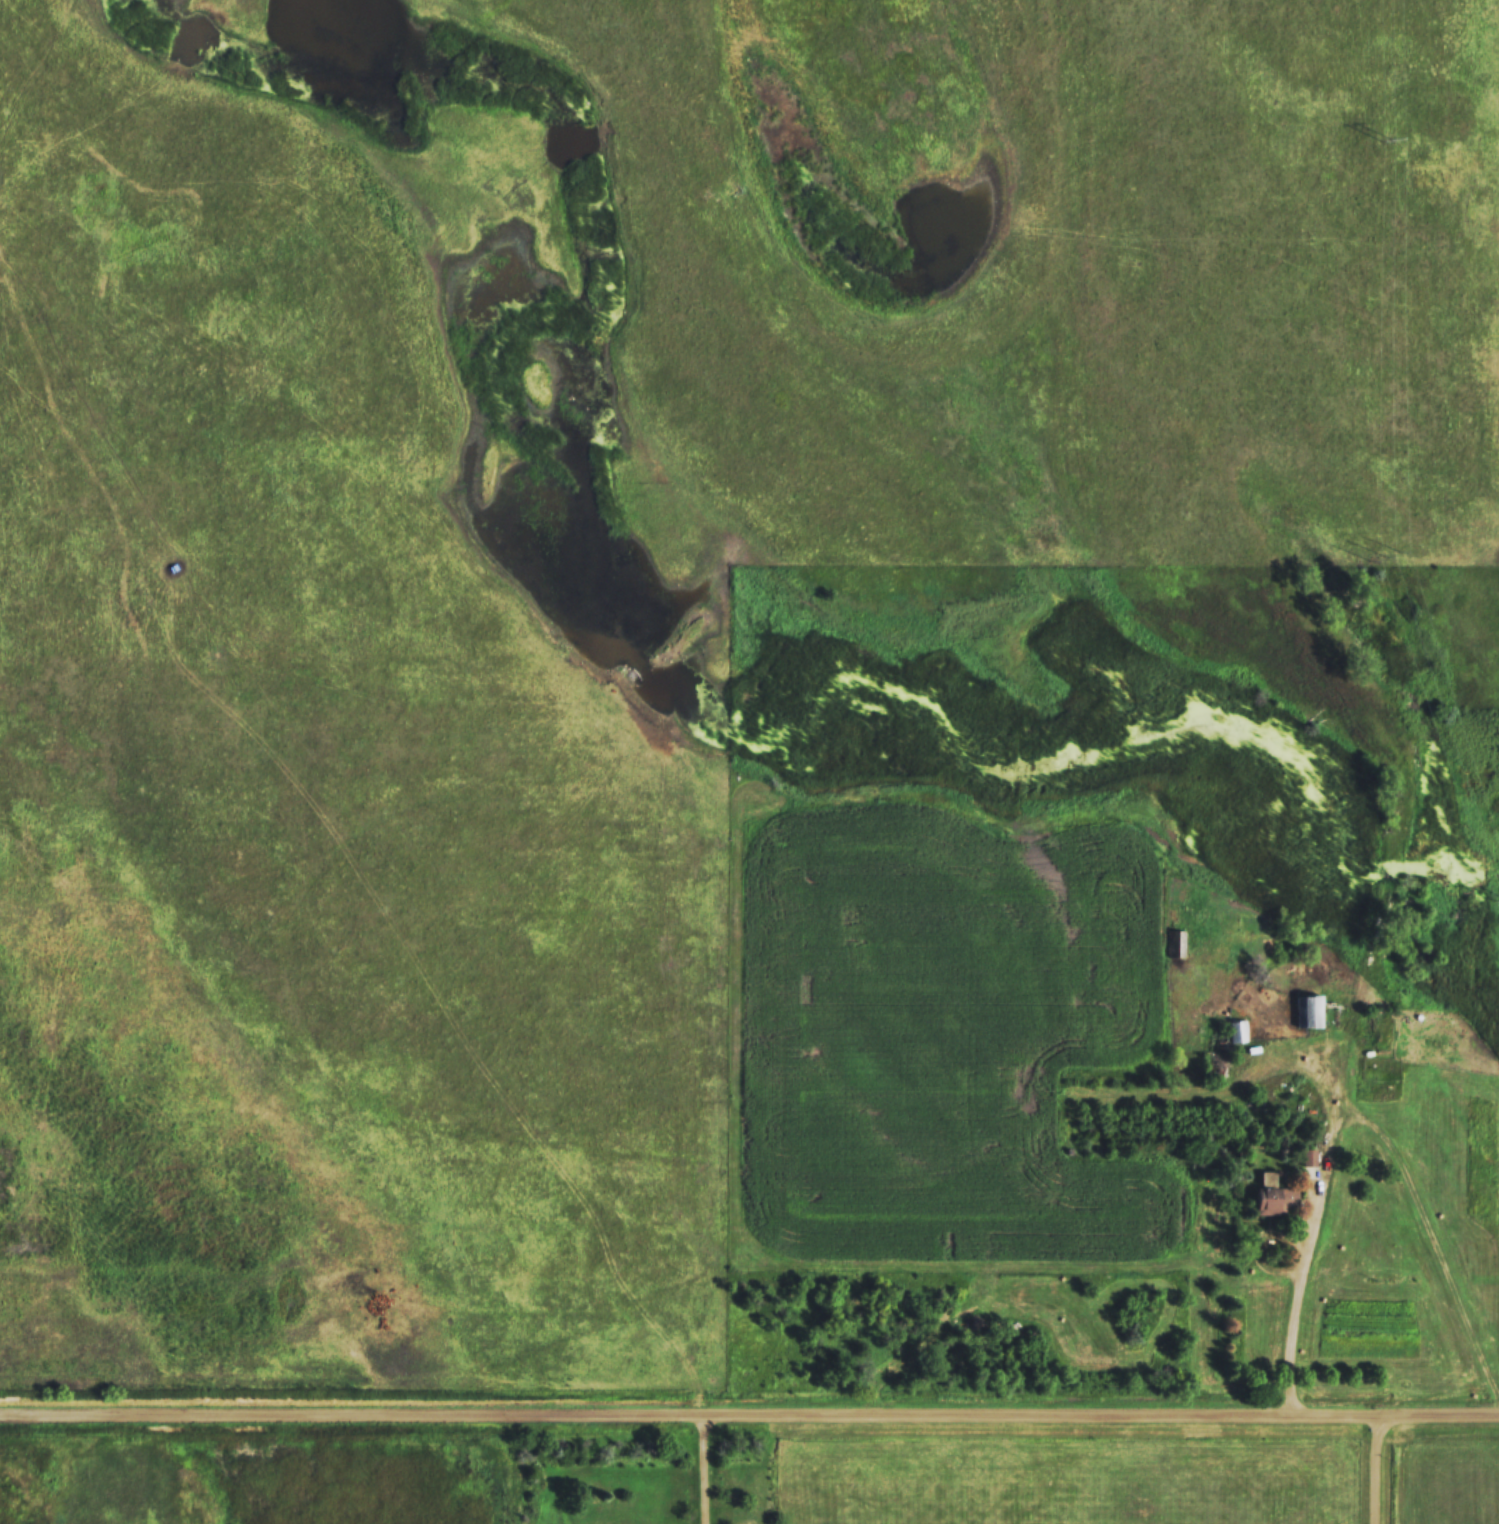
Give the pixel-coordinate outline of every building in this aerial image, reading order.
[(1183,958),(1183,930),(1165,930),(1165,958),(1183,958)] [(1333,1021),(1333,1003),(1320,1003),(1320,997),(1294,997),(1294,1028),(1322,1028),(1322,1021),(1333,1021)] [(1245,1021),(1226,1021),(1226,1041),(1245,1041),(1245,1021)] [(1312,1150),(1301,1151),(1302,1165),(1313,1165),(1312,1150)] [(1283,1212),(1283,1208),(1294,1208),(1294,1188),(1252,1188),(1252,1212),(1283,1212)]
